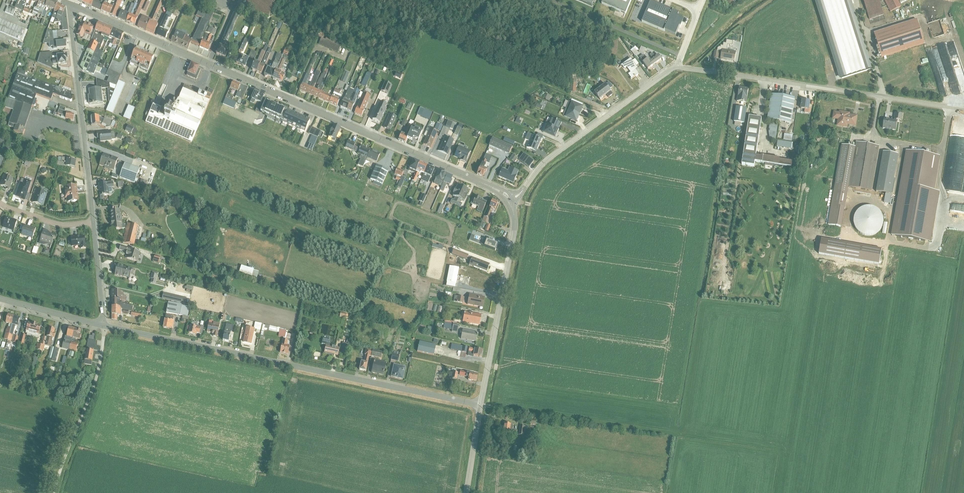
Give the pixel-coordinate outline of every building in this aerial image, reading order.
[(17,3),(15,8),(23,11),(25,7),(27,4),(28,0),(18,0),(17,3)] [(35,8),(33,13),(38,15),(38,14),(43,0),(38,0),(35,8)] [(38,14),(42,16),(44,10),(46,7),(48,0),(43,0),(38,14)] [(46,7),(55,11),(57,4),(48,0),(46,7)] [(91,7),(101,11),(104,4),(102,3),(102,0),(94,0),(91,7)] [(101,11),(110,15),(116,0),(106,0),(104,4),(101,11)] [(110,15),(118,19),(121,11),(122,9),(121,9),(119,8),(122,1),(123,0),(116,0),(110,15)] [(126,22),(135,26),(142,10),(146,0),(139,0),(137,4),(135,3),(134,5),(126,22)] [(142,10),(146,12),(151,0),(146,0),(142,10)] [(151,19),(146,31),(154,34),(158,25),(154,23),(163,2),(159,0),(151,19)] [(249,8),(269,16),(276,0),(245,0),(244,3),(239,1),(216,54),(225,58),(229,50),(224,48),(229,35),(230,36),(242,8),(243,5),(249,8)] [(602,4),(626,14),(632,0),(603,0),(602,4)] [(817,0),(815,0),(839,79),(842,78),(817,0)] [(842,78),(871,69),(849,0),(817,0),(842,78)] [(871,69),(873,69),(872,67),(851,0),(849,0),(871,69)] [(870,19),(884,15),(879,0),(863,0),(870,19)] [(890,12),(901,6),(898,0),(884,0),(890,12)] [(680,26),(683,19),(683,18),(678,16),(679,14),(673,11),(673,10),(651,1),(642,22),(664,31),(665,31),(676,35),(680,26)] [(121,11),(118,19),(126,22),(134,5),(130,3),(126,13),(121,11)] [(57,4),(55,11),(50,22),(54,23),(61,5),(57,4)] [(61,5),(54,23),(62,22),(62,31),(68,30),(66,7),(61,5)] [(14,10),(10,8),(7,7),(5,12),(13,16),(16,10),(14,10)] [(167,12),(157,35),(165,39),(169,32),(164,29),(169,18),(170,19),(172,15),(167,12)] [(138,26),(139,28),(146,31),(151,19),(143,16),(138,26)] [(192,39),(191,43),(200,47),(202,41),(200,40),(209,22),(202,18),(195,34),(194,34),(192,39)] [(0,19),(0,32),(20,40),(23,42),(28,31),(0,19)] [(917,19),(874,33),(882,57),(925,43),(917,19)] [(90,35),(94,28),(94,26),(85,22),(84,24),(81,23),(79,28),(80,28),(77,35),(83,38),(85,33),(90,35)] [(96,29),(93,37),(80,66),(81,66),(83,70),(94,74),(95,71),(97,66),(103,52),(99,50),(105,37),(109,39),(113,29),(99,23),(96,29)] [(113,29),(109,39),(108,41),(111,42),(110,44),(112,45),(113,45),(119,31),(117,31),(113,29)] [(45,40),(54,39),(58,38),(58,31),(52,32),(48,30),(45,40)] [(119,31),(113,45),(115,46),(116,45),(119,46),(124,34),(120,32),(119,31)] [(191,43),(192,39),(185,36),(185,35),(176,31),(175,35),(174,34),(171,41),(188,49),(191,43)] [(202,41),(200,47),(204,49),(210,35),(207,34),(204,41),(203,40),(202,41)] [(210,35),(204,49),(208,51),(213,41),(214,37),(210,35)] [(245,37),(236,59),(238,60),(236,63),(243,66),(244,67),(246,67),(249,58),(241,55),(242,50),(243,51),(248,39),(245,37)] [(332,43),(325,40),(321,38),(319,44),(338,52),(341,46),(332,43)] [(54,39),(45,40),(43,44),(49,43),(49,47),(53,46),(56,46),(57,49),(66,47),(65,41),(56,42),(56,41),(54,42),(54,39)] [(718,48),(717,50),(722,51),(721,59),(735,61),(736,52),(727,50),(728,46),(732,46),(733,41),(727,40),(726,43),(724,43),(723,46),(721,45),(721,47),(719,47),(718,48)] [(118,58),(123,47),(120,46),(115,56),(118,58)] [(257,72),(260,64),(267,48),(265,47),(262,50),(257,62),(255,61),(251,69),(252,70),(252,71),(254,71),(257,72)] [(634,48),(631,50),(635,56),(639,53),(636,49),(635,49),(634,48)] [(139,67),(145,53),(145,52),(144,52),(144,51),(140,49),(140,50),(140,51),(136,49),(130,63),(139,67)] [(252,50),(249,56),(255,58),(257,53),(252,50)] [(260,64),(257,72),(261,74),(271,52),(268,51),(262,65),(260,64)] [(40,53),(37,62),(52,68),(53,65),(66,63),(66,59),(67,59),(67,54),(52,56),(52,52),(40,53)] [(145,53),(139,67),(148,71),(154,57),(150,55),(150,54),(151,54),(147,52),(146,52),(147,52),(146,53),(145,53)] [(273,78),(281,58),(283,55),(277,53),(275,59),(271,69),(267,67),(266,70),(264,75),(264,76),(265,77),(266,77),(267,77),(267,76),(273,78)] [(653,59),(656,63),(662,59),(659,55),(657,56),(655,54),(654,55),(653,53),(650,55),(653,59)] [(654,65),(650,60),(649,58),(647,60),(643,55),(640,57),(648,69),(654,65)] [(281,58),(273,78),(273,79),(275,80),(276,80),(278,80),(282,72),(280,71),(281,69),(283,66),(282,66),(285,59),(281,58)] [(310,86),(312,82),(309,80),(311,75),(309,75),(313,67),(312,67),(316,59),(313,58),(299,90),(308,93),(311,87),(310,86)] [(631,59),(621,66),(622,66),(625,69),(627,67),(631,73),(629,75),(632,79),(631,79),(631,80),(639,74),(636,70),(638,68),(636,66),(639,64),(635,59),(633,61),(631,59)] [(188,73),(187,75),(196,79),(201,70),(198,69),(199,66),(192,63),(188,73)] [(97,66),(95,71),(101,73),(103,68),(104,66),(100,64),(99,67),(97,66)] [(107,82),(117,86),(119,81),(121,75),(108,69),(108,70),(106,75),(109,77),(107,82)] [(282,72),(278,80),(282,82),(286,74),(285,74),(286,71),(281,69),(280,71),(282,72)] [(317,89),(314,96),(319,98),(321,91),(323,87),(325,82),(323,82),(328,70),(325,69),(323,74),(322,74),(319,79),(317,84),(319,84),(317,89)] [(359,84),(358,86),(361,88),(363,86),(366,87),(372,73),(371,73),(373,69),(372,69),(371,71),(369,70),(368,72),(367,73),(361,85),(359,84)] [(17,73),(33,79),(34,77),(27,75),(27,73),(18,70),(17,73)] [(311,87),(308,93),(314,96),(317,89),(313,88),(315,83),(316,83),(321,72),(317,70),(312,82),(310,86),(311,87)] [(345,71),(341,81),(345,82),(349,73),(345,71)] [(33,79),(17,73),(15,73),(7,98),(32,107),(37,95),(51,100),(53,95),(71,101),(72,100),(71,93),(70,92),(71,89),(60,85),(58,88),(33,79)] [(573,74),(572,80),(574,80),(574,82),(576,82),(577,79),(581,80),(581,75),(573,74)] [(117,86),(107,82),(96,78),(97,89),(89,89),(90,95),(89,95),(89,104),(103,103),(101,89),(108,88),(109,102),(110,102),(117,86)] [(117,86),(110,102),(106,111),(113,113),(125,84),(119,81),(117,86)] [(233,81),(230,88),(238,91),(236,96),(243,99),(248,87),(233,81)] [(385,82),(381,91),(388,94),(392,85),(385,82)] [(609,82),(594,92),(600,100),(607,94),(609,97),(613,94),(610,89),(613,87),(609,82)] [(153,106),(146,122),(191,142),(214,91),(209,88),(206,94),(184,85),(174,109),(170,107),(167,112),(153,106)] [(349,87),(347,91),(340,107),(347,110),(352,98),(350,98),(354,90),(349,87)] [(739,87),(737,101),(746,103),(749,89),(739,87)] [(332,96),(329,102),(337,106),(341,97),(340,97),(341,95),(339,94),(341,91),(340,90),(335,88),(332,96)] [(352,98),(347,110),(351,112),(360,90),(355,88),(354,90),(350,98),(352,98)] [(153,100),(153,101),(159,103),(162,94),(162,92),(159,91),(156,100),(153,100)] [(321,91),(319,98),(329,102),(332,96),(321,91)] [(260,94),(255,92),(250,102),(254,104),(255,101),(259,103),(256,111),(260,113),(260,112),(265,100),(266,98),(264,97),(265,95),(261,93),(260,94)] [(363,93),(355,113),(361,116),(370,96),(363,93)] [(771,94),(767,119),(791,123),(795,98),(771,94)] [(4,107),(3,112),(12,115),(9,123),(9,124),(8,127),(15,129),(14,132),(23,135),(32,107),(7,98),(4,107)] [(265,100),(260,112),(264,114),(270,102),(265,100)] [(802,100),(801,109),(805,109),(804,112),(809,113),(809,112),(810,112),(811,108),(809,108),(810,101),(802,100)] [(380,101),(372,120),(380,123),(387,104),(380,101)] [(566,108),(580,114),(582,110),(581,109),(582,107),(569,101),(566,108)] [(270,102),(264,114),(282,122),(288,111),(281,108),(278,106),(270,102)] [(128,105),(123,117),(130,120),(135,108),(128,105)] [(60,106),(58,113),(62,115),(61,117),(66,118),(65,119),(73,120),(74,114),(67,113),(67,112),(65,111),(66,108),(60,106)] [(737,106),(734,122),(744,123),(747,108),(737,106)] [(580,114),(566,108),(563,115),(577,121),(580,114)] [(424,109),(421,116),(429,120),(432,113),(424,109)] [(834,111),(832,119),(838,120),(837,126),(848,128),(848,125),(856,126),(858,115),(850,114),(850,113),(839,110),(839,112),(834,111)] [(288,111),(282,122),(305,132),(310,121),(288,111)] [(884,120),(883,128),(887,129),(887,130),(890,131),(890,129),(896,130),(898,120),(901,121),(902,114),(896,113),(895,120),(895,122),(884,120)] [(390,114),(384,128),(387,129),(388,129),(390,130),(396,116),(390,114)] [(99,116),(91,117),(92,126),(102,125),(101,125),(106,127),(110,127),(111,126),(113,127),(116,122),(105,117),(104,119),(99,116)] [(755,162),(756,156),(762,119),(749,117),(742,164),(754,166),(755,162)] [(545,124),(559,130),(559,129),(559,127),(560,128),(560,127),(562,122),(551,118),(549,122),(547,120),(545,124)] [(407,138),(413,124),(414,121),(410,120),(409,124),(408,124),(404,134),(401,133),(398,140),(405,143),(407,139),(407,138)] [(437,123),(435,128),(440,131),(443,125),(437,123)] [(770,123),(769,131),(770,140),(776,140),(778,124),(770,123)] [(334,124),(328,137),(332,138),(332,139),(335,141),(341,127),(334,124)] [(413,124),(407,138),(417,142),(422,131),(423,129),(413,124)] [(559,130),(545,124),(542,131),(556,137),(559,130)] [(128,125),(125,131),(131,134),(132,133),(135,135),(137,130),(128,125)] [(312,127),(309,133),(312,135),(318,138),(319,136),(320,136),(322,132),(312,127)] [(427,136),(423,144),(431,147),(438,131),(430,128),(428,132),(426,131),(424,135),(427,136)] [(458,135),(455,133),(452,139),(457,141),(463,129),(461,128),(458,135)] [(112,131),(97,133),(97,138),(100,138),(100,141),(116,140),(115,132),(112,131)] [(407,138),(407,139),(417,143),(422,131),(417,142),(407,138)] [(818,133),(814,138),(818,141),(822,136),(818,133)] [(312,135),(306,148),(312,150),(318,138),(312,135)] [(444,137),(438,151),(447,154),(454,140),(450,138),(449,139),(444,137)] [(493,138),(489,146),(509,154),(512,147),(493,138)] [(366,161),(371,150),(361,146),(361,147),(355,144),(356,143),(349,140),(345,147),(352,150),(353,150),(358,153),(358,154),(361,155),(360,158),(361,158),(358,165),(363,167),(366,161)] [(842,144),(828,225),(841,227),(848,186),(872,191),(879,146),(856,142),(855,147),(842,144)] [(459,145),(455,155),(461,158),(460,160),(466,162),(471,151),(459,145)] [(371,150),(366,161),(372,163),(373,162),(375,163),(376,162),(380,154),(371,150)] [(906,150),(891,235),(931,242),(939,191),(934,191),(940,156),(906,150)] [(883,152),(876,191),(885,193),(884,203),(890,204),(898,154),(883,152)] [(104,153),(99,165),(105,167),(104,168),(109,170),(110,169),(114,170),(118,158),(104,153)] [(486,153),(477,174),(483,176),(484,173),(485,173),(487,169),(484,168),(487,161),(489,162),(492,156),(486,153)] [(524,153),(519,160),(529,167),(534,161),(524,153)] [(946,153),(941,186),(959,189),(963,156),(946,153)] [(513,154),(510,159),(515,163),(518,158),(513,154)] [(756,156),(755,162),(791,167),(792,162),(779,160),(779,159),(762,156),(762,157),(756,156)] [(57,161),(57,166),(66,167),(66,166),(75,167),(76,161),(68,160),(68,158),(59,157),(58,161),(57,161)] [(415,173),(420,162),(413,159),(412,162),(411,162),(409,166),(410,166),(409,170),(415,173)] [(420,162),(415,173),(411,182),(413,183),(414,181),(415,182),(419,173),(420,173),(421,172),(424,173),(428,166),(420,162)] [(125,163),(120,178),(135,183),(140,169),(125,163)] [(376,165),(370,179),(376,181),(375,184),(381,187),(388,170),(376,165)] [(428,166),(424,173),(421,180),(428,183),(430,179),(434,168),(428,166)] [(503,168),(499,176),(514,183),(519,171),(510,167),(508,171),(503,168)] [(398,184),(402,176),(404,172),(397,169),(394,175),(397,176),(396,179),(398,180),(396,183),(398,184)] [(441,187),(447,174),(439,170),(435,179),(438,180),(436,185),(441,187)] [(447,174),(441,187),(440,190),(444,191),(447,184),(450,185),(452,180),(451,180),(453,176),(447,174)] [(4,175),(0,186),(5,187),(7,187),(6,189),(9,191),(13,178),(4,175)] [(25,200),(27,193),(31,181),(24,179),(22,179),(16,196),(22,198),(22,199),(25,200)] [(105,183),(99,183),(100,196),(103,195),(109,195),(109,192),(112,192),(111,187),(114,187),(114,183),(113,184),(113,181),(107,182),(105,183)] [(66,190),(64,190),(65,198),(66,198),(67,201),(71,201),(71,202),(78,201),(76,185),(65,186),(66,190)] [(455,205),(463,188),(458,185),(456,189),(455,189),(453,193),(454,193),(453,196),(455,197),(454,200),(452,199),(450,203),(455,205)] [(40,191),(41,189),(37,188),(33,203),(40,205),(41,201),(43,202),(46,193),(40,191)] [(463,188),(455,205),(461,207),(462,204),(461,203),(462,200),(464,201),(465,198),(466,199),(468,194),(467,194),(469,190),(463,188)] [(473,199),(471,204),(478,207),(477,211),(482,213),(486,202),(480,199),(480,198),(476,196),(474,200),(473,199)] [(484,216),(479,228),(481,229),(481,227),(484,228),(485,224),(486,225),(486,223),(487,223),(492,210),(494,211),(498,203),(492,200),(485,216),(484,216)] [(868,234),(878,226),(883,214),(877,207),(875,206),(872,203),(870,204),(869,204),(869,203),(864,201),(854,208),(851,216),(853,218),(852,221),(859,230),(868,234)] [(435,202),(433,207),(442,211),(444,206),(435,202)] [(120,209),(110,210),(112,221),(111,221),(112,225),(111,225),(112,230),(122,229),(125,228),(124,224),(123,225),(121,214),(120,209)] [(12,220),(6,218),(2,229),(3,227),(13,231),(13,233),(17,221),(13,219),(12,220)] [(127,223),(123,242),(134,245),(139,226),(127,223)] [(24,226),(23,230),(21,235),(33,238),(36,227),(31,225),(31,228),(29,228),(29,227),(24,225),(24,226)] [(44,230),(44,232),(40,244),(44,245),(48,244),(51,245),(54,235),(50,234),(51,233),(50,233),(50,234),(48,233),(48,232),(44,231),(45,230),(44,230)] [(471,235),(469,240),(478,244),(479,241),(473,239),(474,236),(471,235)] [(71,238),(68,239),(69,245),(72,245),(72,246),(80,245),(80,248),(86,248),(85,236),(77,237),(77,236),(71,237),(71,238)] [(484,238),(481,245),(495,250),(497,246),(496,246),(495,246),(496,243),(495,243),(484,238)] [(120,246),(119,250),(127,252),(126,255),(128,255),(127,258),(138,262),(139,256),(140,256),(141,254),(140,253),(140,252),(120,246)] [(454,249),(452,254),(467,260),(468,255),(454,249)] [(155,255),(153,262),(159,263),(159,261),(164,263),(165,259),(161,257),(155,255)] [(472,257),(469,265),(487,272),(489,266),(487,265),(488,263),(472,257)] [(115,264),(113,270),(116,271),(115,275),(121,276),(130,278),(131,275),(133,275),(134,269),(123,267),(123,266),(115,264)] [(241,266),(238,274),(256,280),(259,272),(241,266)] [(447,282),(446,285),(455,287),(456,283),(459,268),(449,266),(447,282)] [(476,286),(481,270),(470,267),(468,275),(473,276),(470,284),(476,286)] [(120,299),(120,300),(126,301),(126,296),(123,296),(123,292),(112,289),(112,291),(112,296),(112,297),(118,297),(117,299),(120,299)] [(164,292),(162,299),(185,305),(187,298),(164,292)] [(469,294),(467,304),(483,307),(485,297),(469,294)] [(118,297),(112,297),(112,306),(120,306),(121,308),(123,309),(132,311),(133,306),(123,304),(123,302),(120,302),(120,300),(120,299),(117,299),(118,297)] [(183,316),(189,317),(191,307),(168,303),(166,313),(183,316)] [(120,306),(112,306),(112,319),(117,321),(118,315),(121,315),(121,308),(120,306)] [(132,311),(123,309),(123,313),(128,315),(128,313),(131,314),(131,316),(141,318),(142,313),(132,311)] [(465,311),(463,321),(479,325),(481,315),(465,311)] [(8,340),(14,317),(8,315),(6,323),(9,324),(8,327),(7,329),(6,329),(4,339),(8,340)] [(166,315),(163,328),(169,329),(170,328),(172,328),(174,321),(173,320),(173,317),(166,315)] [(14,317),(8,340),(12,341),(13,335),(15,326),(18,326),(20,318),(14,317)] [(209,323),(209,321),(207,320),(206,326),(208,326),(207,332),(211,333),(212,333),(212,334),(214,334),(213,336),(217,337),(220,323),(213,322),(213,324),(209,323)] [(257,330),(260,330),(262,324),(255,322),(254,328),(247,327),(244,342),(251,344),(254,329),(257,330)] [(459,325),(445,322),(443,328),(452,330),(452,331),(458,333),(459,325)] [(32,337),(35,324),(28,323),(26,333),(27,333),(27,335),(32,337)] [(35,324),(32,337),(38,338),(41,326),(35,324)] [(226,324),(223,340),(229,341),(231,331),(232,331),(233,325),(226,324)] [(263,325),(261,335),(263,336),(264,330),(266,330),(267,329),(269,329),(269,330),(279,333),(279,336),(283,337),(280,353),(288,354),(290,346),(289,345),(290,341),(291,334),(287,333),(288,331),(287,331),(288,330),(265,324),(265,325),(263,325)] [(191,325),(190,330),(189,333),(196,335),(197,333),(199,333),(201,327),(196,326),(196,327),(191,325)] [(41,344),(40,350),(44,351),(45,345),(51,347),(53,340),(53,341),(55,333),(54,333),(55,330),(49,328),(47,337),(43,336),(41,344)] [(69,350),(75,329),(69,328),(67,337),(70,338),(69,340),(68,340),(67,343),(68,343),(67,349),(69,350)] [(75,329),(69,350),(76,352),(78,344),(78,343),(78,342),(75,342),(76,339),(80,340),(81,335),(80,335),(81,331),(75,329)] [(463,329),(461,338),(476,341),(477,335),(478,335),(478,334),(478,332),(463,329)] [(86,350),(94,351),(95,341),(96,334),(93,334),(92,336),(89,335),(88,340),(86,350)] [(323,339),(322,344),(326,345),(324,353),(325,353),(328,354),(328,357),(334,358),(334,355),(338,356),(339,348),(336,347),(329,345),(331,340),(323,339)] [(420,341),(417,351),(434,355),(436,345),(420,341)] [(452,343),(450,349),(461,351),(460,356),(465,358),(467,347),(452,343)] [(474,352),(473,355),(481,357),(483,350),(469,347),(469,351),(474,352)] [(371,356),(373,350),(366,348),(365,354),(366,355),(364,362),(361,361),(359,370),(366,371),(369,355),(371,356)] [(85,360),(92,361),(94,351),(86,350),(85,360)] [(373,350),(371,356),(381,358),(382,352),(373,350)] [(391,351),(389,358),(391,358),(391,360),(398,362),(400,353),(391,351)] [(374,360),(372,372),(383,375),(386,362),(374,360)] [(394,364),(391,376),(403,379),(406,367),(394,364)] [(450,372),(449,377),(457,379),(458,373),(455,372),(456,369),(452,368),(451,371),(453,372),(453,373),(450,372)] [(460,370),(459,375),(469,377),(468,380),(472,381),(472,380),(476,381),(477,375),(470,373),(471,371),(465,370),(465,371),(460,370)] [(504,423),(503,431),(512,432),(513,424),(504,423)] [(520,425),(518,435),(523,435),(524,431),(527,432),(528,426),(520,425)]
